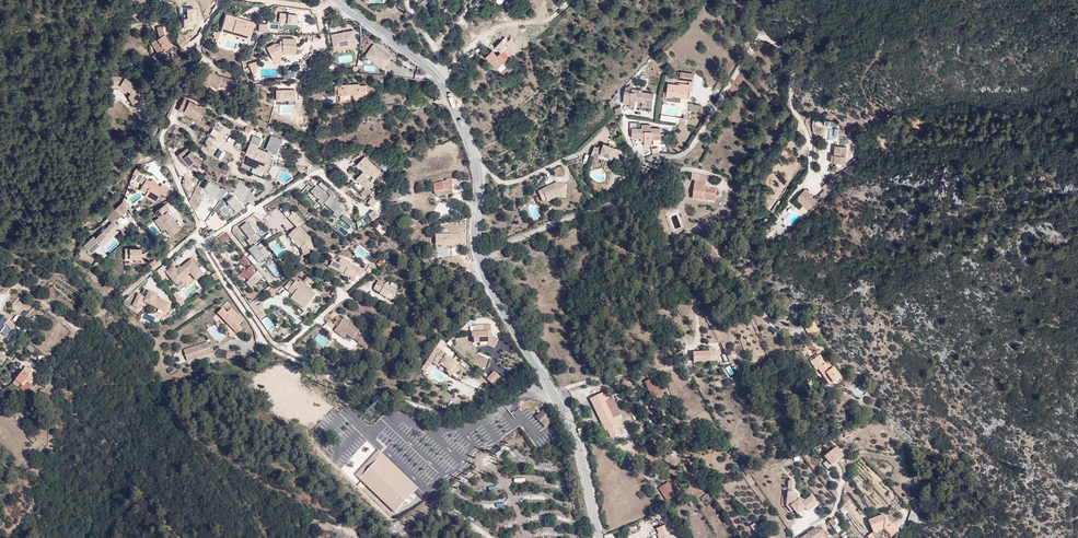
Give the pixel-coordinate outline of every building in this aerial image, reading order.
[(239,24),(247,27),(247,29),(254,31),(256,31),(260,17),(252,15),(251,18),(242,15),(243,12),(231,9),(227,23),(238,26),(239,24)] [(296,24),(298,13),(280,10),(278,21),(296,24)] [(273,19),(265,18),(264,22),(264,26),(272,27),(273,19)] [(226,25),(253,33),(254,31),(247,29),(247,27),(239,24),(238,26),(227,23),(226,25)] [(317,23),(302,23),(302,32),(317,32),(317,23)] [(361,43),(359,29),(331,33),(334,47),(361,43)] [(168,39),(168,31),(162,31),(162,42),(154,47),(165,64),(172,59),(168,52),(173,48),(168,39)] [(291,45),(301,46),(301,45),(302,33),(289,33),(289,36),(286,36),(286,40),(283,41),(281,38),(273,43),(278,54),(287,49),(286,48),(291,45)] [(189,45),(185,39),(179,45),(183,50),(189,45)] [(509,59),(513,56),(511,53),(503,44),(505,43),(501,39),(492,46),(495,49),(498,52),(504,59),(507,57),(509,59)] [(384,69),(393,57),(373,43),(365,55),(384,69)] [(501,62),(504,59),(498,52),(493,56),(488,50),(481,56),(493,69),(500,78),(509,71),(501,62)] [(257,68),(262,66),(260,62),(264,60),(263,56),(254,58),(257,68)] [(206,64),(210,58),(209,57),(202,67),(206,70),(209,67),(206,64)] [(216,62),(210,58),(206,64),(209,67),(206,70),(203,75),(209,80),(212,75),(235,82),(237,73),(218,69),(215,65),(216,62)] [(689,93),(690,76),(676,75),(675,87),(665,86),(664,96),(661,96),(661,102),(663,103),(663,101),(670,101),(670,99),(685,101),(686,93),(689,93)] [(137,100),(140,105),(145,102),(138,91),(132,87),(133,86),(125,81),(114,81),(113,89),(122,90),(133,97),(136,101),(137,100)] [(360,82),(335,83),(335,92),(340,92),(340,98),(345,97),(345,92),(353,92),(354,97),(360,97),(360,94),(367,94),(366,84),(360,84),(360,82)] [(182,101),(187,104),(188,102),(193,93),(187,90),(182,101)] [(188,102),(204,111),(209,101),(193,93),(188,102)] [(642,108),(649,109),(650,98),(637,96),(638,94),(628,93),(628,97),(621,96),(619,108),(631,109),(631,105),(632,102),(643,104),(642,108)] [(135,107),(140,105),(137,100),(136,101),(133,97),(130,99),(135,107)] [(188,102),(187,104),(203,113),(204,111),(188,102)] [(648,112),(649,109),(642,108),(643,104),(632,102),(631,105),(639,106),(638,111),(648,112)] [(216,137),(220,131),(213,127),(209,133),(216,137)] [(657,137),(657,132),(648,132),(648,129),(639,129),(639,132),(630,133),(630,142),(638,142),(642,142),(642,145),(642,149),(650,149),(650,143),(650,137),(657,137)] [(836,138),(845,138),(844,130),(836,130),(836,138)] [(263,158),(268,161),(272,153),(268,151),(271,145),(261,141),(262,137),(259,136),(258,141),(252,139),(250,145),(252,147),(250,153),(256,155),(255,160),(261,162),(263,158)] [(181,145),(187,153),(188,151),(192,156),(201,159),(204,152),(198,149),(190,139),(181,145)] [(832,154),(831,162),(843,163),(844,146),(832,145),(832,154)] [(596,158),(608,162),(609,161),(610,157),(614,158),(615,153),(612,152),(599,148),(598,151),(594,150),(594,151),(591,160),(595,161),(596,158)] [(188,151),(187,153),(191,159),(199,162),(201,159),(192,156),(188,151)] [(375,175),(380,169),(365,154),(357,162),(362,169),(355,177),(367,188),(373,183),(365,173),(369,169),(375,175)] [(384,160),(380,165),(386,170),(390,165),(384,160)] [(432,196),(451,192),(447,178),(442,179),(442,181),(430,184),(432,196)] [(222,198),(227,189),(208,179),(203,188),(222,198)] [(687,184),(690,185),(701,187),(702,181),(688,179),(687,184)] [(149,184),(144,192),(150,195),(148,199),(147,201),(158,207),(163,199),(167,202),(172,194),(165,190),(163,192),(159,190),(160,187),(154,184),(153,186),(149,184)] [(309,193),(338,216),(344,210),(339,206),(343,202),(328,190),(326,193),(316,184),(309,193)] [(701,187),(690,185),(687,202),(705,205),(705,203),(710,204),(711,194),(700,192),(701,187)] [(833,191),(827,186),(817,196),(822,202),(833,191)] [(553,198),(563,199),(564,189),(551,188),(535,195),(540,205),(543,203),(553,198)] [(803,190),(794,199),(806,211),(815,203),(803,190)] [(234,211),(243,205),(236,193),(227,198),(234,211)] [(372,195),(368,201),(374,206),(378,200),(372,195)] [(224,215),(232,209),(227,203),(220,209),(224,215)] [(375,209),(368,213),(372,220),(379,216),(375,209)] [(157,217),(161,223),(165,228),(164,230),(167,234),(172,242),(182,235),(176,227),(174,228),(172,225),(174,223),(170,217),(171,216),(167,210),(157,217)] [(294,210),(291,213),(288,215),(297,225),(288,233),(292,237),(293,235),(302,244),(301,246),(303,248),(304,253),(310,252),(309,248),(314,246),(310,235),(300,223),(303,220),(294,210)] [(124,211),(118,216),(123,222),(129,217),(124,211)] [(118,216),(110,222),(114,228),(115,228),(116,229),(123,222),(118,216)] [(260,241),(262,240),(246,221),(236,229),(250,246),(248,248),(252,252),(247,256),(255,265),(270,254),(260,241)] [(165,228),(161,223),(158,225),(164,236),(167,234),(164,230),(165,228)] [(338,230),(345,235),(347,232),(340,227),(338,230)] [(115,228),(114,228),(96,243),(95,242),(85,251),(91,258),(101,250),(103,251),(110,245),(108,241),(112,237),(114,239),(120,234),(116,229),(115,228)] [(225,231),(218,237),(223,243),(230,238),(225,231)] [(270,246),(277,243),(275,239),(283,235),(281,232),(266,239),(270,246)] [(436,246),(461,245),(460,232),(435,233),(436,246)] [(125,257),(136,257),(141,258),(141,262),(146,262),(147,252),(142,251),(142,248),(125,247),(125,257)] [(245,266),(250,261),(244,255),(239,260),(245,266)] [(329,261),(327,267),(339,272),(342,273),(341,275),(348,278),(352,280),(354,275),(358,277),(361,270),(346,264),(347,263),(337,259),(335,264),(329,261)] [(196,266),(185,273),(181,277),(179,275),(177,272),(170,277),(180,290),(194,279),(196,277),(202,285),(208,281),(196,266)] [(200,287),(202,285),(196,277),(194,279),(200,287)] [(262,285),(256,277),(249,281),(256,290),(262,285)] [(289,283),(289,284),(290,285),(287,289),(285,291),(291,295),(290,296),(304,307),(313,295),(309,292),(310,291),(303,286),(300,283),(298,282),(296,284),(291,281),(289,283)] [(380,289),(373,285),(370,290),(377,293),(377,295),(388,301),(394,290),(383,283),(382,285),(380,289)] [(177,292),(173,295),(181,306),(185,303),(177,292)] [(168,317),(172,309),(160,303),(161,300),(153,296),(147,306),(168,317)] [(290,296),(288,299),(302,310),(304,307),(290,296)] [(147,301),(142,298),(136,309),(141,312),(147,301)] [(228,302),(223,305),(227,310),(231,307),(228,302)] [(254,309),(258,314),(262,311),(258,306),(254,309)] [(228,313),(223,309),(219,313),(238,333),(243,329),(239,325),(244,321),(232,309),(228,313)] [(15,325),(4,316),(0,321),(0,332),(5,337),(15,325)] [(341,319),(335,328),(343,334),(350,338),(356,329),(341,319)] [(816,322),(806,328),(812,336),(821,331),(816,322)] [(472,342),(478,341),(478,340),(484,340),(486,341),(486,345),(492,348),(497,339),(487,335),(487,331),(481,331),(481,325),(472,326),(473,333),(475,333),(475,335),(472,336),(472,342)] [(343,334),(335,328),(332,331),(340,338),(343,334)] [(356,343),(364,349),(369,344),(360,337),(356,343)] [(441,351),(445,344),(444,343),(440,339),(435,347),(441,351)] [(211,353),(207,342),(183,350),(188,362),(211,353)] [(453,359),(441,351),(435,347),(427,359),(431,361),(433,363),(435,359),(441,363),(440,364),(445,367),(448,373),(457,368),(453,359)] [(681,361),(686,357),(683,352),(678,355),(681,361)] [(713,362),(712,353),(708,354),(701,354),(702,364),(713,362)] [(814,364),(823,356),(821,354),(812,361),(814,364)] [(817,367),(831,365),(830,363),(828,363),(823,356),(814,364),(817,367)] [(730,365),(725,368),(729,376),(735,374),(730,365)] [(835,369),(831,365),(817,367),(819,370),(821,369),(826,376),(829,374),(836,383),(844,377),(837,368),(835,369)] [(33,377),(36,379),(38,376),(28,369),(25,374),(33,377)] [(690,369),(685,372),(692,382),(696,380),(690,369)] [(487,378),(494,384),(501,377),(494,370),(487,378)] [(33,377),(25,374),(22,377),(29,383),(30,383),(33,377)] [(833,385),(836,383),(829,374),(826,376),(833,385)] [(15,386),(23,392),(28,385),(29,383),(22,377),(15,386)] [(654,400),(661,396),(653,383),(647,387),(654,400)] [(853,388),(863,395),(867,390),(857,383),(853,388)] [(28,385),(23,392),(27,396),(33,388),(28,385)] [(607,396),(603,399),(608,408),(613,405),(607,396)] [(608,408),(603,399),(596,402),(601,411),(598,413),(611,436),(615,435),(619,442),(625,438),(621,432),(624,430),(622,426),(619,428),(616,423),(620,421),(623,419),(615,404),(613,405),(608,408)] [(601,411),(596,402),(591,405),(596,414),(598,413),(601,411)] [(575,408),(580,417),(584,415),(579,406),(575,408)] [(535,417),(540,422),(541,420),(546,424),(550,420),(551,418),(542,409),(535,417)] [(541,420),(540,422),(547,428),(553,422),(550,420),(546,424),(541,420)] [(840,446),(828,456),(831,460),(827,463),(832,468),(848,455),(840,446)] [(378,452),(356,474),(395,513),(417,490),(378,452)] [(656,466),(650,470),(655,478),(661,473),(656,466)] [(674,485),(667,491),(676,502),(683,497),(674,485)] [(806,510),(818,502),(812,493),(801,501),(792,488),(782,495),(791,508),(792,507),(796,513),(804,507),(806,510)] [(921,514),(918,512),(915,509),(912,517),(914,518),(917,520),(921,514)] [(891,518),(887,513),(872,519),(877,530),(887,526),(895,535),(901,529),(891,518)] [(762,525),(758,528),(764,536),(768,533),(762,525)] [(666,527),(658,530),(661,537),(671,537),(666,527)] [(820,527),(807,536),(808,537),(816,537),(821,535),(823,537),(828,537),(824,533),(826,532),(824,529),(822,530),(820,527)]
